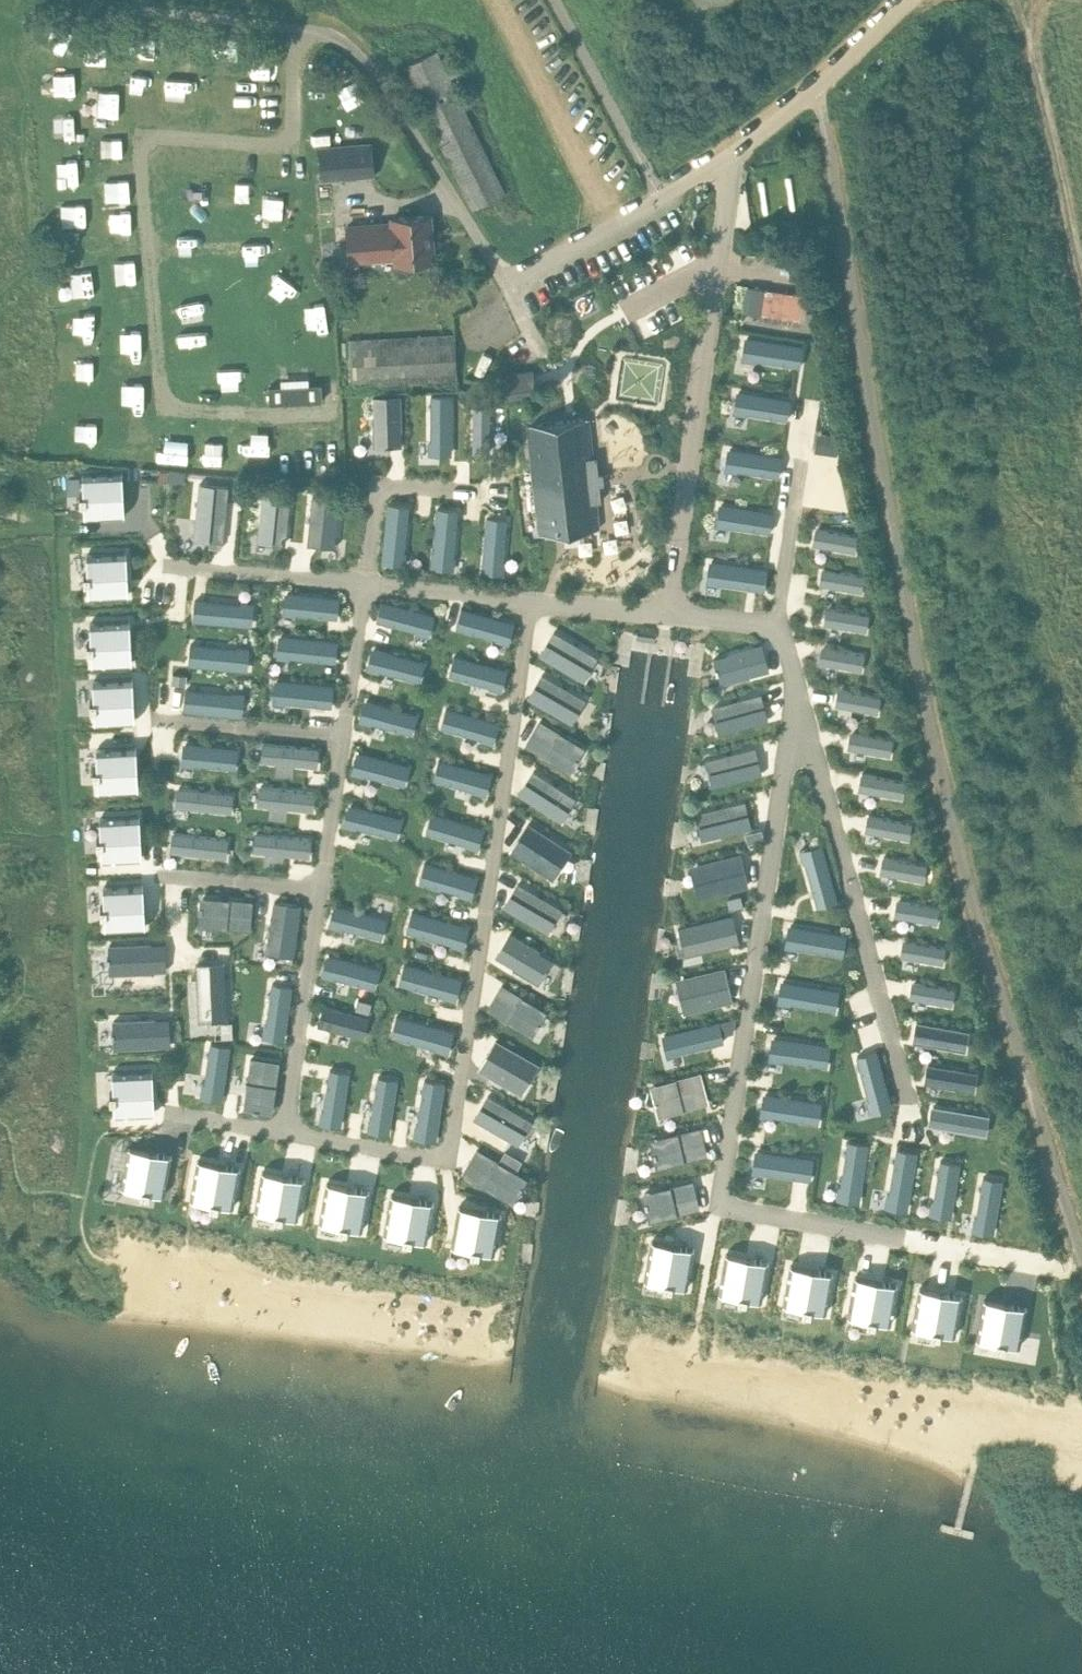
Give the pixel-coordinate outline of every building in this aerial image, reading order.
[(50,60),(53,50),(35,44),(32,54),(50,60)] [(493,199),(504,194),(437,50),(425,56),(405,65),(474,208),(493,199)] [(371,143),(320,147),(323,178),(374,174),(371,143)] [(396,261),(413,259),(434,258),(431,214),(409,216),(392,217),(392,221),(347,225),(350,260),(395,256),(396,261)] [(809,292),(750,283),(746,308),(805,317),(809,292)] [(280,324),(332,311),(327,293),(276,306),(280,324)] [(361,339),(348,339),(350,383),(458,377),(455,334),(361,339)] [(744,337),(741,359),(754,361),(754,359),(800,366),(803,345),(744,337)] [(507,378),(498,380),(499,390),(509,389),(510,395),(537,391),(533,369),(506,374),(507,378)] [(322,383),(269,386),(270,402),(322,399),(322,383)] [(736,390),(733,412),(746,414),(746,413),(787,419),(790,399),(736,390)] [(401,395),(373,396),(375,446),(402,445),(401,395)] [(429,440),(429,453),(452,453),(452,395),(432,395),(432,440),(429,440)] [(474,407),(473,452),(489,452),(490,407),(474,407)] [(573,418),(529,423),(542,544),(562,541),(561,531),(599,527),(590,438),(588,417),(573,418)] [(233,457),(243,458),(245,434),(236,433),(233,457)] [(728,448),(725,470),(732,471),(737,472),(738,470),(778,476),(781,456),(729,448),(728,448)] [(169,470),(168,475),(168,480),(184,481),(184,477),(185,471),(169,469),(169,470)] [(85,492),(80,492),(81,501),(86,501),(86,516),(124,515),(122,471),(85,472),(85,492)] [(200,483),(194,538),(223,541),(229,485),(200,483)] [(264,489),(258,540),(285,543),(291,492),(264,489)] [(313,493),(308,543),(336,545),(341,495),(313,493)] [(388,503),(382,561),(405,563),(406,550),(404,550),(409,505),(388,503)] [(719,504),(716,526),(729,528),(729,526),(755,530),(770,532),(773,512),(751,509),(719,504)] [(437,508),(431,566),(454,569),(456,556),(453,555),(458,510),(437,508)] [(487,517),(482,571),(504,573),(505,559),(503,559),(506,518),(487,517)] [(816,528),(813,543),(855,551),(858,536),(816,528)] [(89,572),(84,572),(84,581),(90,581),(90,596),(128,595),(126,551),(89,552),(89,572)] [(710,561),(706,583),(719,585),(719,583),(765,590),(768,569),(710,561)] [(823,568),(820,584),(862,591),(865,576),(823,568)] [(286,591),(284,614),(296,615),(296,613),(338,617),(340,596),(286,591)] [(195,599),(193,620),(251,626),(254,602),(241,601),(241,604),(195,599)] [(382,600),(377,619),(418,630),(417,633),(429,636),(435,614),(382,600)] [(461,607),(456,626),(497,637),(496,640),(508,643),(514,621),(461,607)] [(827,608),(824,623),(866,630),(869,615),(827,608)] [(93,641),(88,641),(88,650),(93,649),(93,665),(131,663),(130,620),(92,621),(93,641)] [(554,631),(540,654),(583,680),(598,656),(554,631)] [(279,634),(277,658),(289,659),(290,656),(336,660),(338,639),(279,634)] [(762,643),(714,657),(721,684),(770,670),(762,643)] [(191,644),(189,664),(247,670),(249,646),(237,645),(237,648),(191,644)] [(822,646),(819,662),(861,669),(864,654),(822,646)] [(373,647),(367,668),(379,672),(380,670),(420,680),(425,661),(373,647)] [(456,655),(450,674),(491,685),(490,688),(502,691),(508,669),(456,655)] [(186,674),(174,673),(173,682),(185,683),(186,674)] [(541,673),(528,697),(572,723),(586,699),(541,673)] [(95,699),(90,699),(91,708),(96,708),(96,723),(134,721),(132,677),(95,679),(95,699)] [(275,679),(273,702),(285,704),(286,701),(332,705),(334,684),(275,679)] [(187,689),(185,710),(243,715),(245,692),(233,691),(232,693),(187,689)] [(839,689),(836,704),(878,712),(881,697),(839,689)] [(761,693),(712,706),(719,733),(769,720),(761,693)] [(365,699),(359,721),(371,724),(372,722),(412,733),(417,713),(365,699)] [(447,708),(442,727),(482,738),(482,741),(494,744),(499,722),(447,708)] [(540,719),(525,744),(570,771),(585,745),(540,719)] [(851,731),(848,747),(890,755),(893,739),(851,731)] [(263,741),(262,760),(317,766),(319,746),(263,741)] [(184,742),(182,764),(194,766),(194,764),(236,768),(238,748),(184,742)] [(99,767),(94,767),(94,776),(99,776),(100,791),(137,790),(136,746),(99,747),(99,767)] [(755,746),(706,758),(713,784),(761,773),(755,746)] [(357,751),(351,772),(364,776),(364,773),(404,784),(410,765),(357,751)] [(440,759),(435,778),(475,789),(474,792),(486,795),(492,773),(440,759)] [(533,771),(519,794),(562,820),(576,797),(533,771)] [(862,773),(859,789),(902,796),(905,781),(862,773)] [(260,785),(258,804),(313,809),(315,790),(260,785)] [(178,786),(176,806),(231,811),(233,792),(178,786)] [(744,800),(696,812),(702,839),(751,827),(744,800)] [(349,803),(343,825),(356,828),(356,826),(397,837),(402,818),(349,803)] [(432,813),(427,832),(467,843),(467,846),(479,849),(484,827),(432,813)] [(869,815),(866,830),(908,838),(911,823),(869,815)] [(102,838),(97,838),(97,847),(102,847),(103,862),(140,861),(139,817),(101,818),(102,838)] [(528,824),(510,850),(554,878),(571,851),(528,824)] [(763,828),(746,832),(749,843),(766,839),(763,828)] [(172,831),(171,851),(226,856),(228,837),(172,831)] [(256,832),(254,851),(309,856),(311,837),(256,832)] [(822,843),(800,850),(803,862),(805,861),(818,906),(838,900),(822,843)] [(740,854),(691,867),(698,898),(748,886),(740,854)] [(884,857),(881,872),(923,880),(926,865),(884,857)] [(426,862),(420,881),(461,892),(460,895),(472,898),(478,876),(426,862)] [(105,903),(100,904),(100,912),(105,912),(106,927),(143,926),(142,882),(105,884),(105,903)] [(518,882),(504,906),(548,932),(562,907),(518,882)] [(741,894),(727,897),(730,907),(743,904),(741,894)] [(201,895),(199,924),(251,928),(253,900),(201,895)] [(897,899),(895,915),(937,923),(940,907),(897,899)] [(275,902),(267,952),(294,956),(301,906),(275,902)] [(335,903),(329,925),(341,928),(342,926),(382,937),(387,918),(335,903)] [(413,910),(408,930),(452,942),(451,945),(463,948),(469,926),(413,910)] [(732,913),(679,926),(686,954),(739,942),(732,913)] [(788,924),(785,947),(797,949),(798,947),(842,954),(846,933),(788,924)] [(509,932),(495,956),(539,982),(553,958),(509,932)] [(903,940),(901,956),(943,963),(945,947),(903,940)] [(165,942),(110,944),(111,972),(166,970),(165,942)] [(327,954),(321,975),(334,979),(334,976),(375,987),(380,968),(327,954)] [(224,962),(197,963),(200,1020),(228,1019),(224,962)] [(405,963),(400,983),(445,995),(444,998),(456,1001),(462,979),(405,963)] [(724,967),(677,979),(685,1011),(732,1000),(724,967)] [(781,980),(777,1003),(790,1005),(790,1003),(835,1010),(839,990),(781,980)] [(265,1024),(263,1036),(284,1039),(292,986),(273,982),(267,1024),(265,1024)] [(913,982),(910,997),(952,1004),(955,989),(913,982)] [(502,984),(488,1008),(533,1034),(547,1010),(502,984)] [(372,1002),(359,998),(356,1008),(370,1012),(372,1002)] [(323,1004),(318,1024),(364,1036),(370,1017),(323,1004)] [(398,1015),(393,1035),(437,1047),(436,1050),(448,1053),(454,1031),(398,1015)] [(169,1017),(114,1020),(115,1048),(170,1046),(169,1017)] [(719,1021),(722,1034),(734,1031),(736,1017),(719,1021)] [(719,1021),(663,1034),(668,1057),(680,1054),(679,1052),(724,1041),(722,1034),(719,1021)] [(916,1021),(913,1041),(965,1051),(969,1030),(916,1021)] [(772,1036),(769,1059),(781,1061),(782,1059),(826,1067),(830,1046),(772,1036)] [(496,1039),(479,1069),(522,1093),(539,1064),(496,1039)] [(202,1083),(200,1096),(223,1099),(231,1046),(211,1043),(205,1083),(202,1083)] [(877,1051),(857,1056),(869,1099),(867,1100),(871,1113),(893,1106),(877,1051)] [(252,1056),(244,1108),(272,1112),(281,1061),(252,1056)] [(928,1064),(925,1082),(974,1091),(978,1072),(928,1064)] [(115,1090),(110,1091),(110,1099),(115,1099),(116,1114),(153,1112),(151,1069),(114,1071),(115,1090)] [(322,1109),(320,1122),(342,1125),(350,1072),(330,1069),(324,1109),(322,1109)] [(701,1071),(651,1084),(659,1114),(709,1101),(701,1071)] [(370,1117),(368,1130),(389,1133),(397,1080),(378,1077),(372,1117),(370,1117)] [(416,1124),(414,1136),(436,1140),(445,1082),(425,1080),(418,1124),(416,1124)] [(764,1093),(760,1116),(773,1118),(773,1116),(818,1123),(822,1102),(764,1093)] [(488,1095),(474,1118),(517,1144),(532,1120),(488,1095)] [(933,1105),(929,1124),(986,1134),(989,1115),(933,1105)] [(701,1127),(650,1138),(657,1166),(707,1154),(701,1127)] [(839,1185),(837,1198),(860,1202),(869,1144),(848,1141),(841,1185),(839,1185)] [(129,1148),(122,1185),(142,1188),(141,1193),(149,1195),(150,1189),(165,1192),(172,1155),(129,1148)] [(478,1148),(463,1173),(513,1202),(528,1177),(478,1148)] [(755,1149),(751,1172),(764,1174),(764,1172),(809,1180),(813,1159),(755,1149)] [(886,1193),(884,1206),(907,1209),(916,1152),(896,1149),(889,1193),(886,1193)] [(500,1159),(517,1169),(522,1160),(505,1150),(500,1159)] [(198,1160),(191,1197),(211,1200),(210,1205),(218,1207),(219,1202),(234,1204),(240,1168),(198,1160)] [(931,1200),(929,1213),(952,1217),(960,1163),(940,1160),(934,1201),(931,1200)] [(262,1171),(256,1208),(275,1212),(274,1217),(283,1218),(283,1213),(298,1216),(305,1179),(262,1171)] [(973,1217),(971,1230),(994,1233),(1003,1180),(983,1177),(976,1217),(973,1217)] [(693,1180),(643,1192),(649,1220),(700,1207),(693,1180)] [(327,1183),(320,1220),(340,1223),(339,1228),(347,1230),(348,1225),(363,1227),(370,1191),(327,1183)] [(391,1194),(385,1231),(404,1235),(404,1240),(412,1241),(413,1236),(428,1239),(434,1202),(391,1194)] [(459,1206),(452,1243),(472,1247),(471,1252),(479,1253),(480,1248),(495,1251),(501,1214),(459,1206)] [(651,1240),(645,1277),(664,1281),(663,1286),(672,1288),(672,1282),(687,1285),(694,1248),(651,1240)] [(726,1254),(719,1290),(739,1294),(738,1299),(746,1301),(747,1296),(762,1298),(769,1261),(726,1254)] [(790,1265),(784,1302),(803,1306),(802,1311),(810,1312),(811,1307),(826,1310),(833,1273),(790,1265)] [(855,1277),(848,1313),(868,1317),(867,1322),(875,1324),(876,1319),(891,1321),(898,1284),(855,1277)] [(919,1288),(913,1325),(932,1328),(931,1334),(940,1335),(940,1330),(955,1333),(962,1296),(919,1288)] [(983,1299),(977,1336),(997,1339),(996,1345),(1004,1346),(1005,1341),(1020,1344),(1026,1307),(983,1299)]
